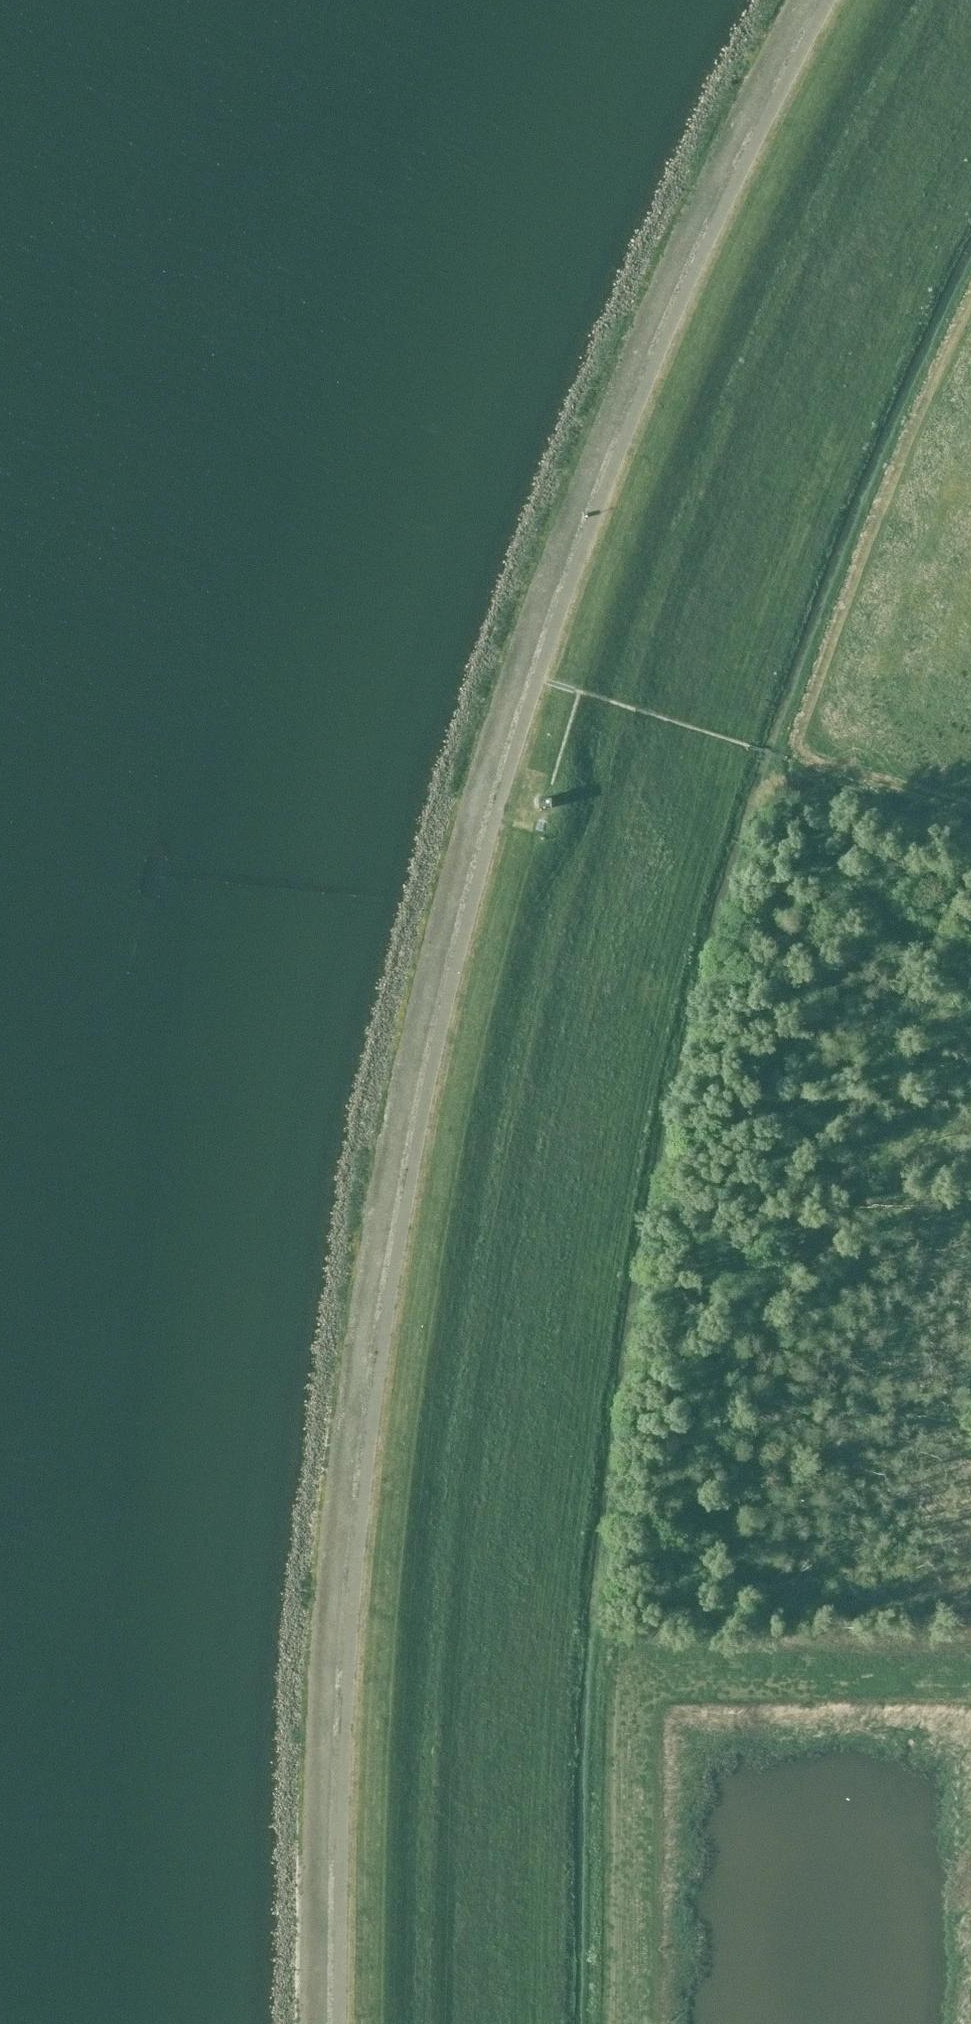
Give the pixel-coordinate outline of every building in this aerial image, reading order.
[(548,800),(538,800),(539,811),(549,810),(548,800)]
